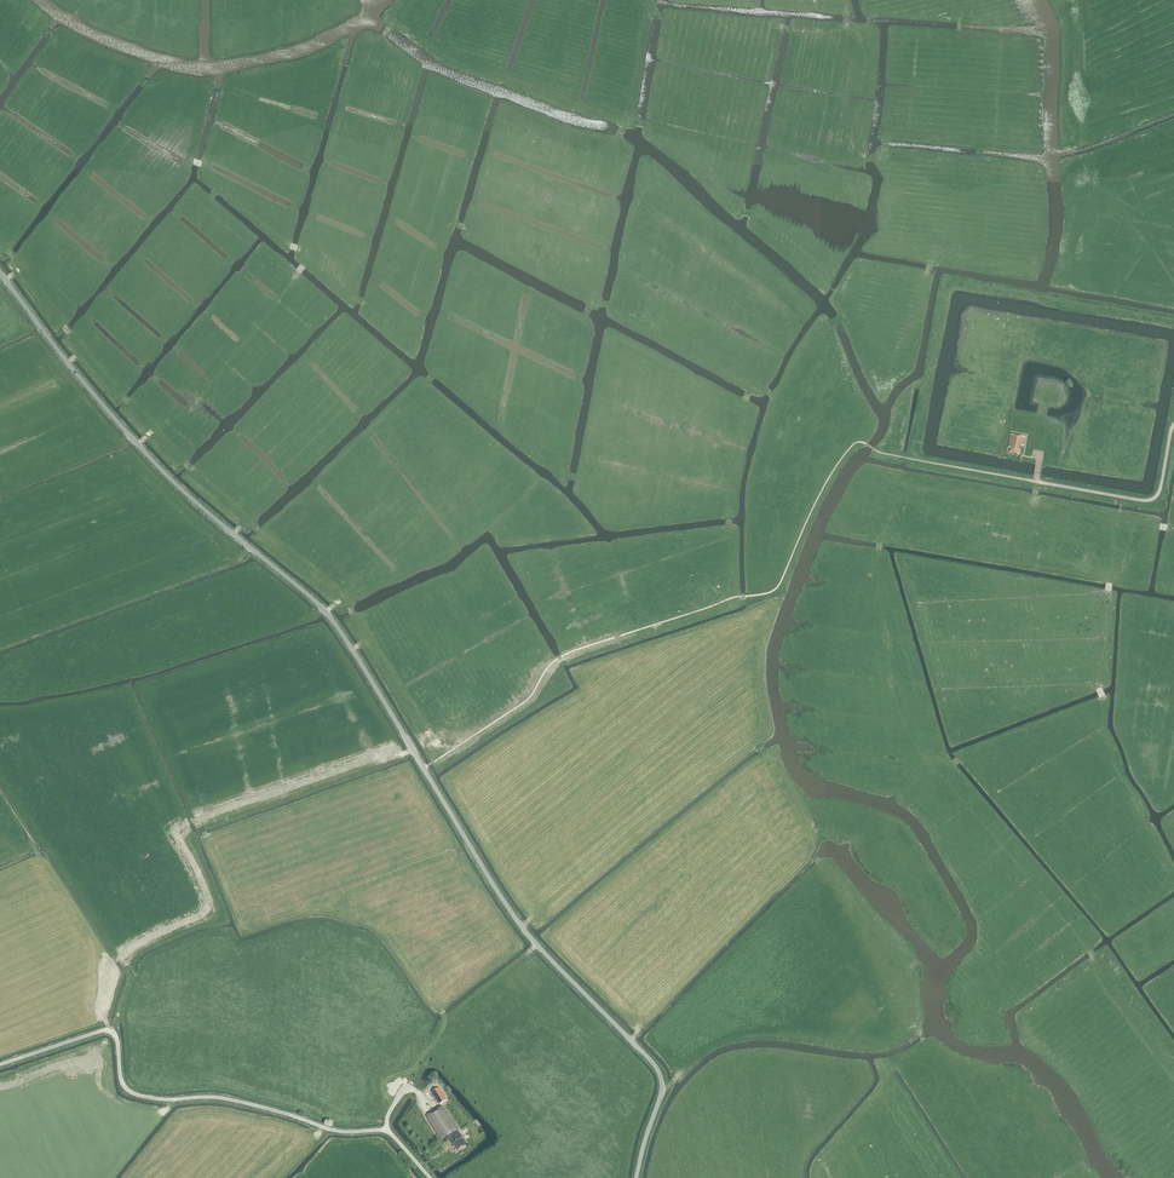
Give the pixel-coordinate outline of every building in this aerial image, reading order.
[(1026,438),(1010,435),(1008,448),(1011,448),(1010,453),(1021,455),(1022,446),(1024,446),(1026,438)] [(457,1131),(458,1130),(442,1107),(426,1117),(443,1145),(450,1141),(452,1145),(452,1144),(457,1151),(467,1145),(462,1138),(458,1132),(457,1133),(457,1131)]
